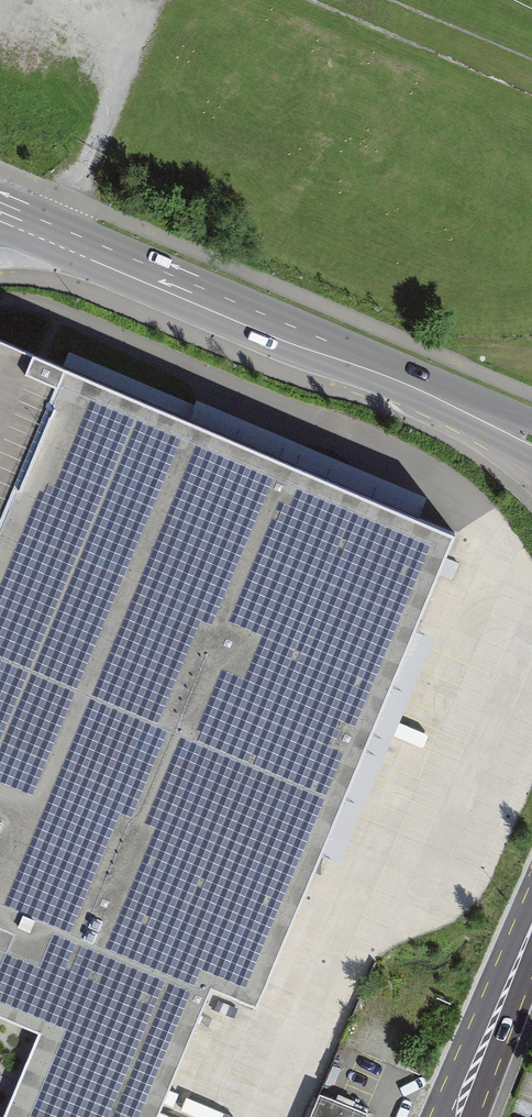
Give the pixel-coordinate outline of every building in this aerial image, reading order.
[(0,340),(0,1116),(154,1116),(212,982),(256,1001),(455,532),(0,340)] [(320,1093),(309,1116),(366,1116),(367,1113),(320,1093)]
